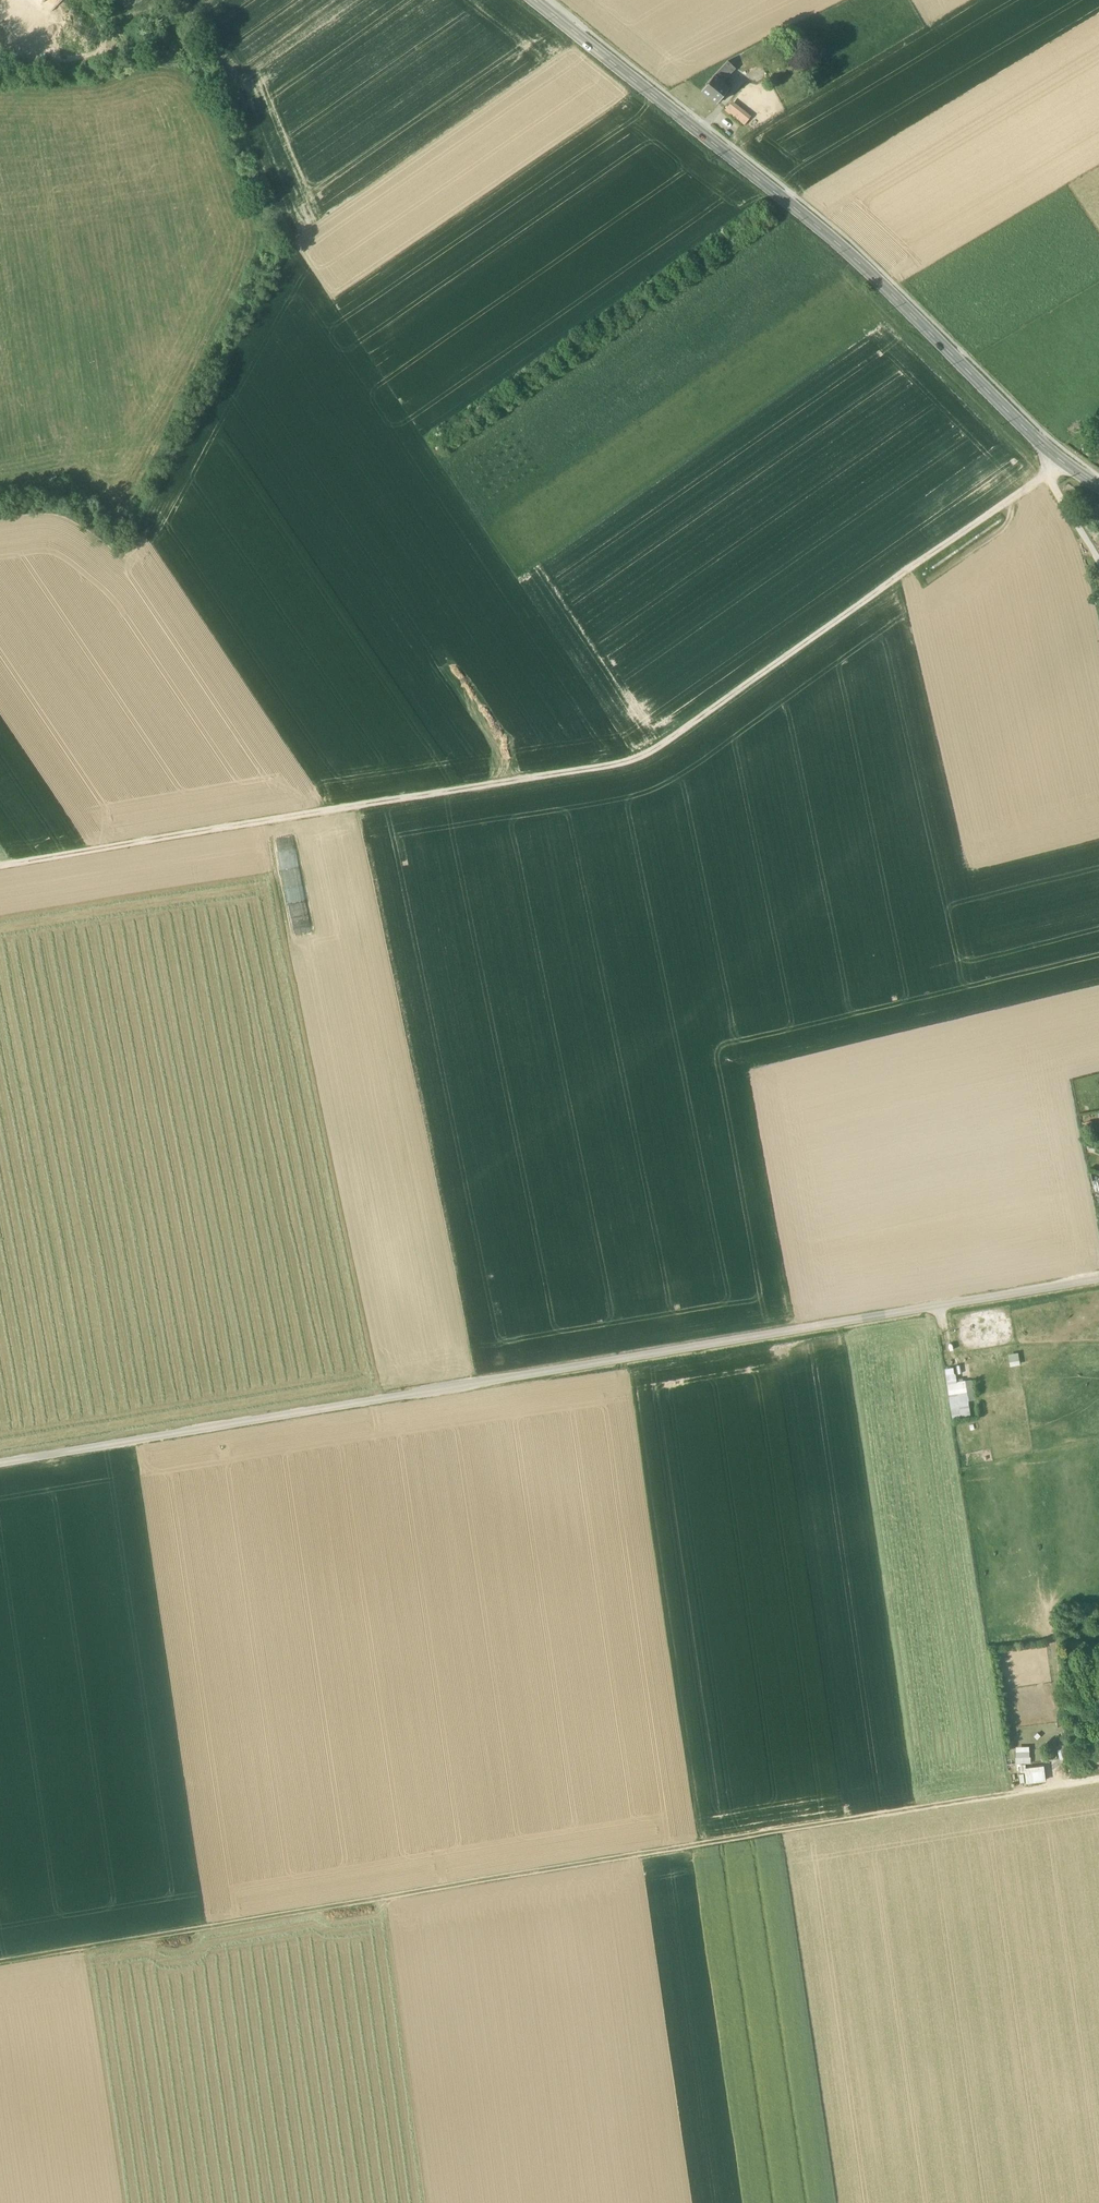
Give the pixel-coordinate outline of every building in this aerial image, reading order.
[(727,61),(714,75),(720,81),(734,67),(727,61)] [(720,81),(714,75),(701,91),(716,103),(729,87),(720,81)] [(732,102),(726,110),(745,125),(751,117),(732,102)] [(1011,1365),(1021,1364),(1020,1353),(1010,1354),(1011,1365)] [(955,1366),(945,1368),(953,1417),(972,1414),(969,1400),(976,1399),(973,1379),(958,1381),(955,1366)] [(1030,1745),(1016,1745),(1017,1762),(1031,1762),(1030,1745)] [(1026,1781),(1047,1780),(1046,1764),(1026,1765),(1026,1781)]
